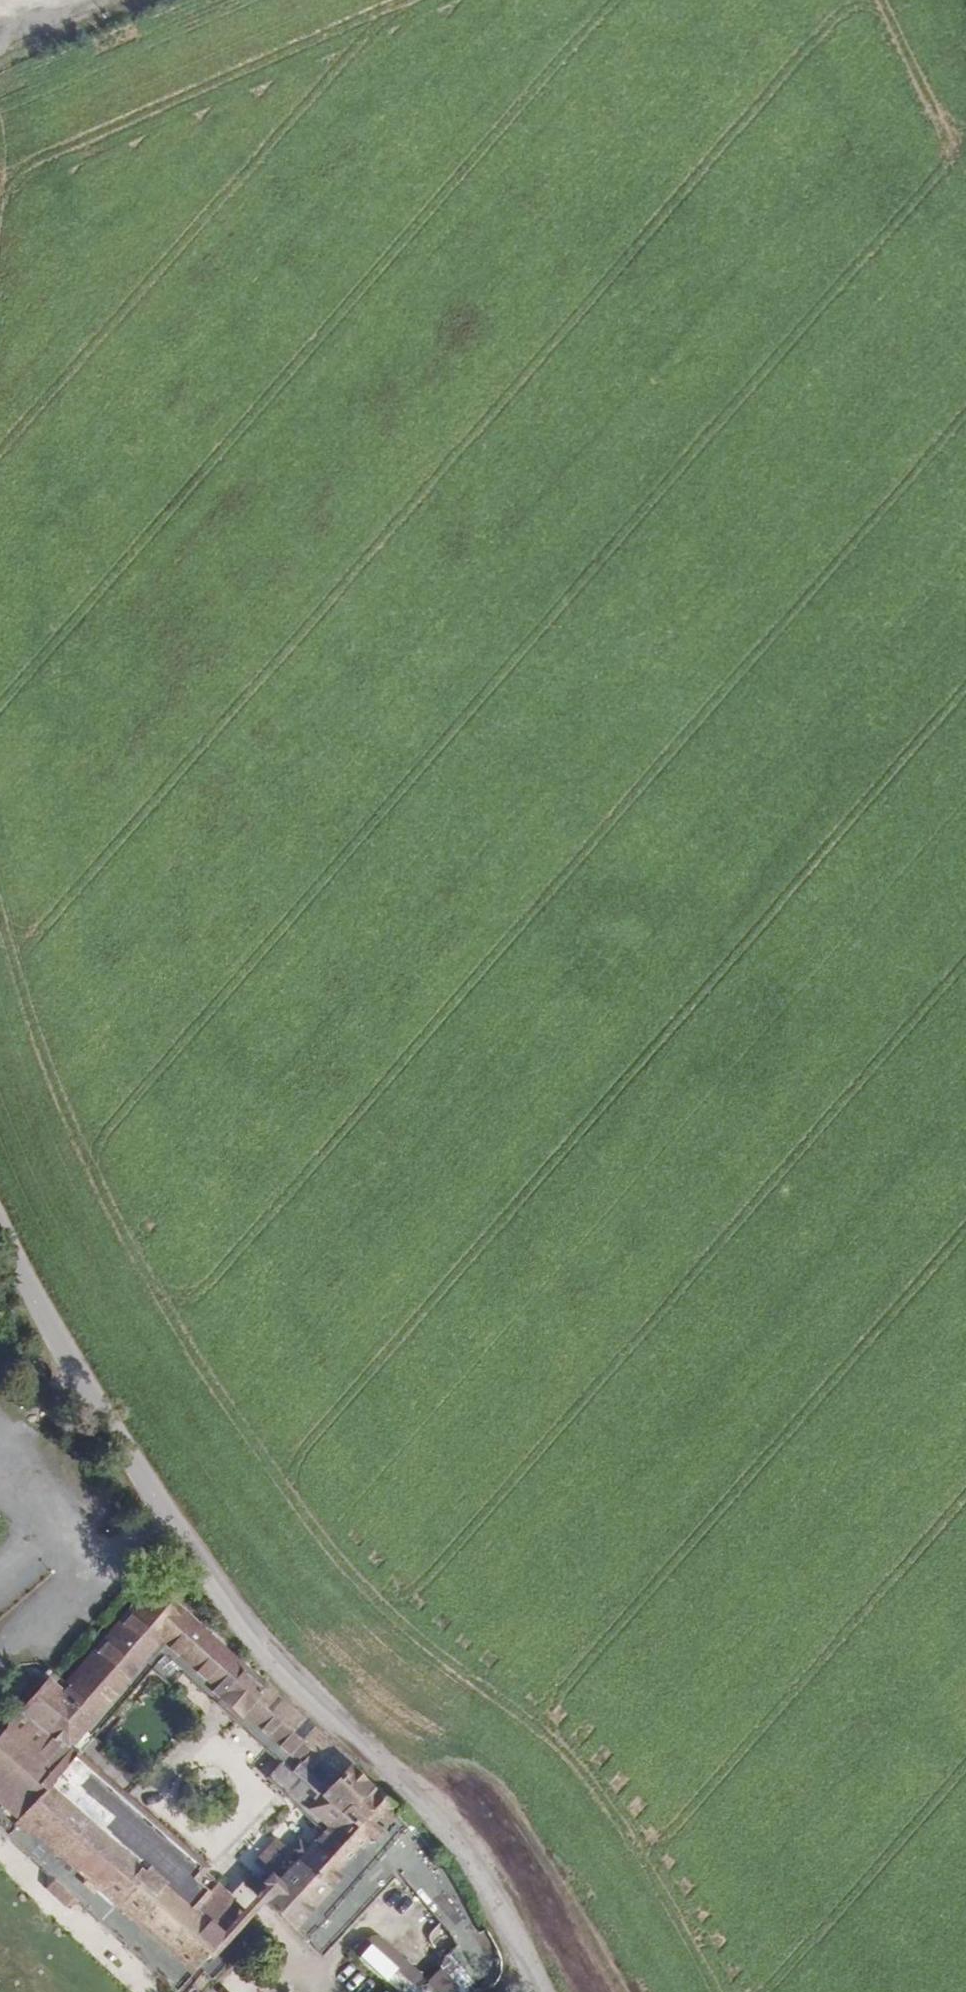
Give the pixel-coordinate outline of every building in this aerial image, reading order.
[(206,1987),(259,1928),(243,1914),(214,1889),(206,1897),(195,1888),(195,1881),(123,1820),(121,1821),(54,1766),(65,1753),(162,1643),(220,1696),(247,1666),(155,1590),(34,1724),(26,1717),(18,1713),(0,1733),(0,1804),(206,1987)] [(229,1704),(243,1716),(270,1686),(258,1676),(247,1666),(220,1696),(229,1704)] [(316,1801),(325,1791),(342,1807),(335,1815),(319,1831),(302,1850),(290,1863),(274,1881),(285,1892),(272,1905),(276,1910),(283,1916),(296,1902),(308,1913),(398,1816),(350,1768),(353,1765),(351,1762),(270,1686),(243,1716),(310,1777),(301,1787),(316,1801)] [(316,1801),(302,1816),(319,1831),(335,1815),(342,1807),(325,1791),(316,1801)] [(290,1863),(302,1850),(292,1841),(280,1854),(290,1863)] [(272,1905),(285,1892),(274,1881),(261,1895),(272,1905)] [(243,1914),(259,1928),(267,1919),(276,1910),(261,1895),(252,1904),(243,1914)] [(295,1927),(308,1913),(296,1902),(283,1916),(295,1927)] [(360,1956),(398,1991),(407,1983),(369,1947),(360,1956)] [(489,1987),(478,1969),(457,1983),(463,1991),(481,1991),(489,1987)]
